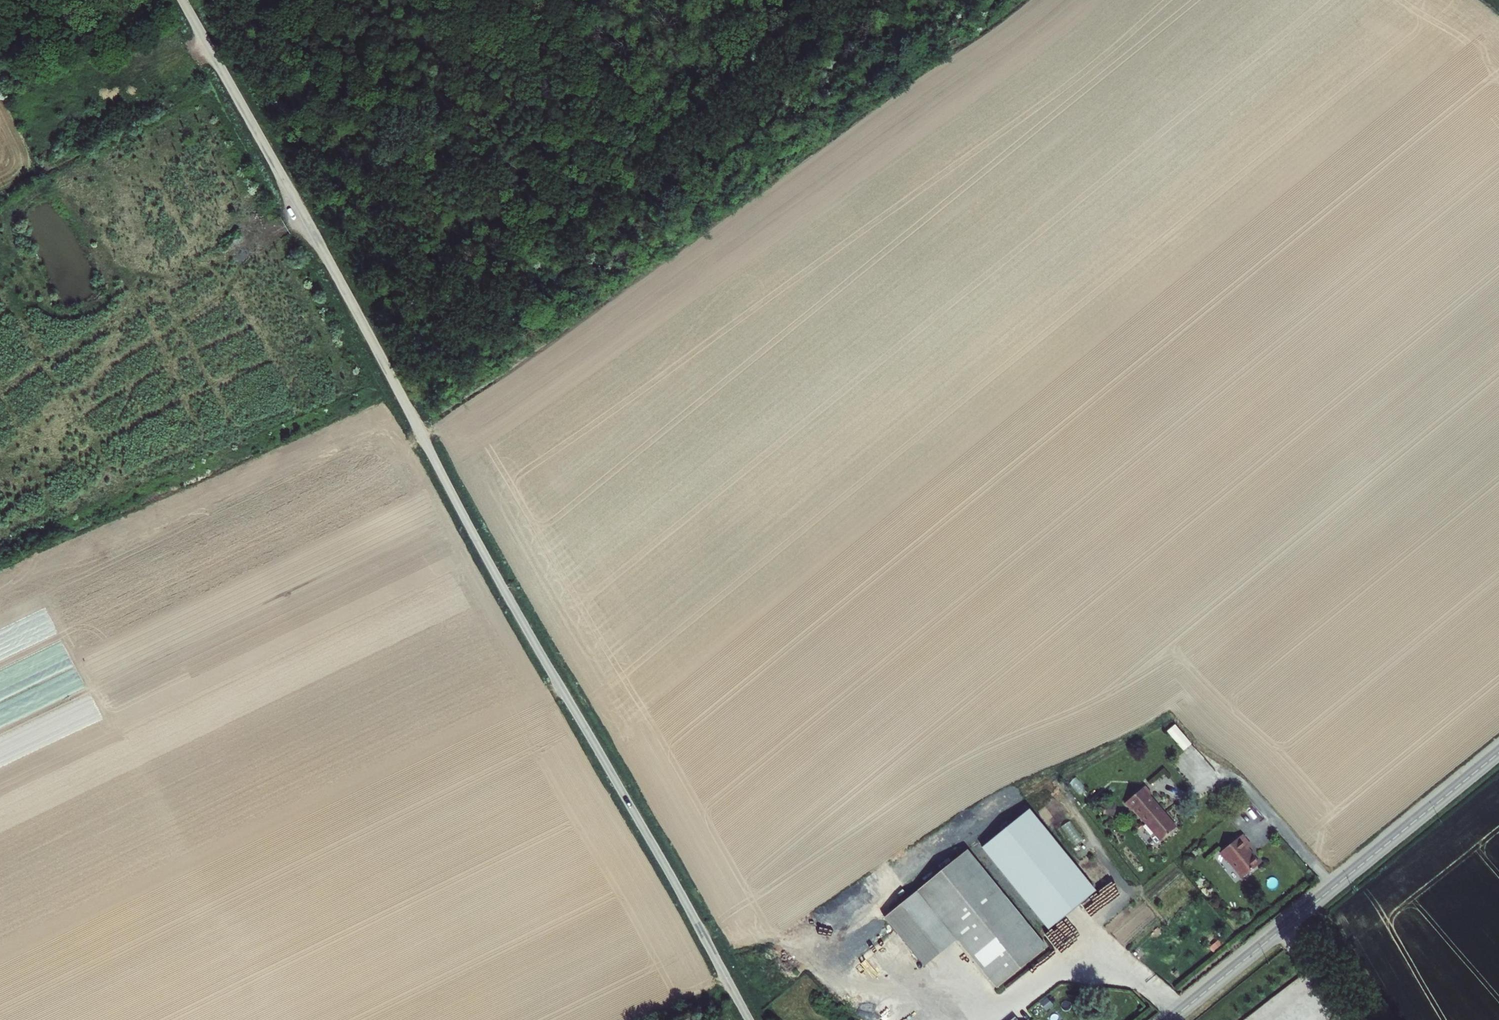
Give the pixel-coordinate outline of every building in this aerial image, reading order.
[(1168,731),(1183,749),(1191,742),(1175,725),(1168,731)] [(1152,794),(1145,786),(1125,803),(1131,811),(1134,809),(1161,841),(1176,828),(1149,796),(1152,794)] [(1091,885),(1024,803),(977,841),(1044,923),(1091,885)] [(1244,832),(1222,850),(1229,858),(1230,857),(1244,875),(1261,861),(1249,846),(1253,843),(1244,832)] [(958,933),(997,981),(1046,941),(967,844),(918,884),(958,933)] [(958,933),(918,884),(883,913),(891,922),(924,962),(958,933)] [(1044,953),(1048,957),(1059,947),(1056,944),(1053,947),(1052,946),(1044,953)]
